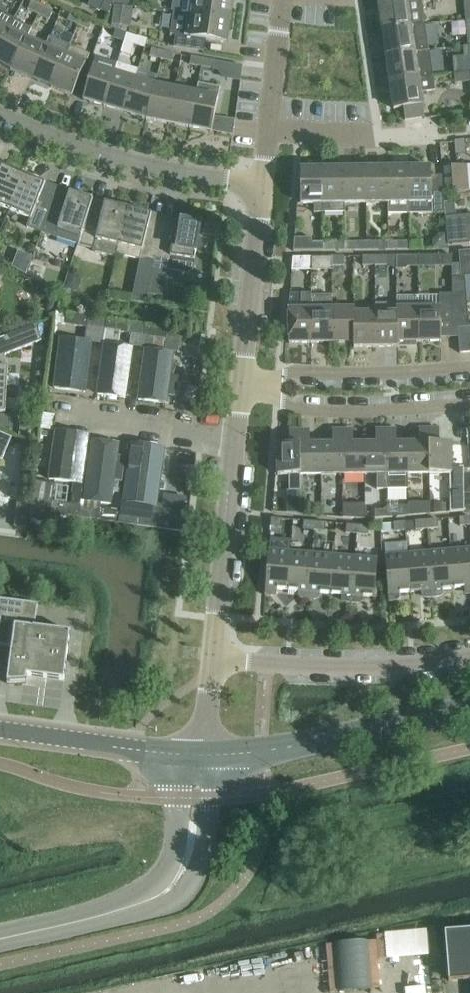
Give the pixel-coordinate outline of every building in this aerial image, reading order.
[(101,9),(109,13),(115,0),(105,0),(101,9)] [(173,11),(174,11),(188,13),(229,20),(232,0),(174,0),(173,11)] [(379,5),(383,30),(426,23),(422,0),(404,0),(379,5)] [(39,14),(42,7),(32,2),(28,9),(39,14)] [(114,4),(112,23),(130,24),(132,6),(114,4)] [(53,11),(42,7),(39,14),(50,19),(53,11)] [(9,28),(15,18),(0,10),(0,44),(9,28)] [(188,13),(174,11),(170,34),(176,35),(174,47),(203,51),(203,50),(199,49),(200,38),(226,42),(229,20),(188,13)] [(79,24),(82,17),(71,12),(68,20),(79,24)] [(82,17),(79,24),(90,29),(93,21),(82,17)] [(15,18),(9,28),(0,44),(0,63),(11,69),(27,38),(26,38),(32,28),(15,18)] [(426,23),(383,30),(387,57),(430,49),(426,23)] [(124,41),(127,33),(115,30),(113,37),(124,41)] [(127,33),(124,41),(135,44),(138,37),(127,33)] [(50,36),(46,46),(32,78),(38,81),(52,87),(71,45),(50,36)] [(46,46),(27,38),(11,69),(26,76),(32,78),(46,46)] [(71,45),(52,87),(66,93),(73,95),(75,91),(87,63),(91,53),(71,45)] [(162,58),(163,51),(152,48),(150,56),(162,58)] [(434,78),(430,49),(387,57),(391,84),(434,78)] [(175,54),(163,51),(162,58),(173,61),(175,54)] [(202,66),(203,58),(192,56),(190,64),(202,66)] [(203,58),(202,66),(213,68),(215,60),(203,58)] [(118,63),(115,72),(105,106),(119,111),(125,112),(136,79),(139,69),(118,63)] [(105,106),(115,72),(94,66),(85,94),(84,99),(90,101),(105,106)] [(456,74),(456,81),(469,80),(469,72),(456,74)] [(436,90),(434,78),(391,84),(394,109),(404,107),(405,119),(425,116),(423,104),(424,104),(422,92),(436,90)] [(136,79),(125,112),(131,114),(147,119),(156,85),(136,79)] [(176,89),(156,85),(147,119),(169,123),(176,89)] [(176,89),(169,123),(190,127),(197,93),(176,89)] [(219,97),(197,93),(190,127),(212,131),(219,97)] [(457,165),(466,164),(464,139),(455,140),(457,165)] [(466,164),(457,165),(453,165),(455,190),(469,189),(469,164),(466,164)] [(9,210),(23,174),(5,167),(3,172),(0,174),(0,206),(9,210)] [(366,167),(345,168),(345,203),(366,203),(366,167)] [(388,202),(388,167),(366,167),(366,203),(388,202)] [(410,212),(410,167),(388,167),(388,202),(388,212),(410,212)] [(410,167),(410,212),(432,212),(432,167),(410,167)] [(323,212),(323,168),(301,168),(301,203),(314,203),(315,212),(323,212)] [(345,203),(345,168),(323,168),(323,212),(345,212),(345,203)] [(23,174),(9,210),(30,218),(27,227),(42,233),(54,196),(41,191),(40,187),(42,181),(23,174)] [(68,201),(54,196),(42,233),(57,237),(78,244),(79,244),(90,208),(93,199),(74,192),(71,199),(68,201)] [(456,202),(446,202),(447,216),(457,215),(456,202)] [(104,211),(90,208),(79,244),(94,248),(93,251),(116,256),(119,245),(128,208),(109,203),(108,209),(104,211)] [(148,212),(128,208),(119,245),(141,250),(139,259),(154,263),(162,225),(149,222),(146,219),(148,212)] [(162,225),(154,263),(170,266),(169,268),(187,272),(192,269),(202,223),(181,219),(179,226),(175,228),(162,225)] [(207,225),(205,234),(216,236),(218,227),(207,225)] [(440,234),(434,241),(435,248),(449,247),(447,233),(440,234)] [(295,238),(294,251),(312,250),(312,242),(312,238),(295,238)] [(389,241),(367,242),(367,250),(389,249),(389,241)] [(410,241),(398,241),(389,241),(389,249),(410,249),(410,241)] [(410,241),(410,249),(422,249),(422,241),(410,241)] [(324,250),(324,242),(312,242),(312,250),(324,250)] [(345,242),(336,242),(324,242),(324,250),(345,250),(345,242)] [(367,242),(355,242),(345,242),(345,250),(367,250),(367,242)] [(465,276),(469,276),(469,251),(461,252),(461,258),(451,258),(453,277),(465,276)] [(292,270),(312,270),(312,254),(293,254),(292,270)] [(419,264),(418,255),(397,256),(397,269),(404,269),(408,265),(419,265),(419,264)] [(418,255),(419,264),(431,264),(431,255),(418,255)] [(332,265),(332,256),(320,256),(320,265),(332,265)] [(344,256),(332,256),(332,265),(345,265),(344,256)] [(375,265),(375,256),(363,256),(363,265),(375,265)] [(388,256),(375,256),(375,265),(388,264),(388,256)] [(467,302),(465,276),(453,277),(453,293),(453,302),(463,301),(463,302),(467,302)] [(311,342),(311,297),(311,293),(300,293),(300,309),(288,309),(289,343),(311,342)] [(453,302),(453,293),(440,293),(440,307),(419,308),(419,341),(442,341),(441,322),(453,321),(453,302)] [(333,342),(332,308),(332,296),(311,297),(311,342),(333,342)] [(453,321),(453,328),(458,327),(469,326),(467,302),(463,302),(463,301),(453,302),(453,321)] [(354,308),(332,308),(333,342),(354,342),(355,342),(354,313),(355,313),(354,308)] [(419,341),(419,308),(397,308),(397,313),(398,342),(419,341)] [(165,351),(183,353),(186,330),(144,324),(103,318),(68,312),(66,324),(87,327),(85,340),(105,343),(118,345),(120,332),(167,338),(165,351)] [(376,313),(355,313),(354,313),(355,342),(354,342),(354,347),(376,347),(376,313)] [(397,313),(376,313),(376,347),(398,346),(398,342),(397,313)] [(33,316),(18,322),(21,330),(36,325),(33,316)] [(6,413),(8,368),(5,367),(6,355),(42,340),(36,325),(21,330),(0,339),(0,413),(6,413)] [(469,326),(458,327),(460,353),(469,352),(469,326)] [(83,398),(91,346),(62,342),(55,394),(83,398)] [(186,342),(183,356),(199,359),(201,344),(186,342)] [(127,404),(133,356),(102,351),(95,400),(127,404)] [(167,411),(174,360),(145,356),(138,407),(167,411)] [(21,422),(20,436),(29,437),(31,424),(21,422)] [(419,443),(408,443),(408,473),(430,473),(429,428),(419,428),(419,443)] [(440,428),(429,428),(430,473),(452,473),(452,443),(440,443),(440,428)] [(344,474),(343,429),(333,429),(333,444),(322,444),(322,474),(344,474)] [(365,474),(365,443),(353,444),(353,429),(343,429),(344,474),(365,474)] [(376,443),(365,443),(365,474),(386,474),(387,474),(386,429),(376,429),(376,443)] [(396,429),(386,429),(387,474),(386,474),(386,489),(407,488),(407,473),(408,473),(408,443),(396,443),(396,429)] [(300,474),(300,430),(290,430),(290,444),(278,444),(278,475),(289,474),(290,491),(301,491),(301,474),(300,474)] [(310,430),(300,430),(300,474),(301,474),(322,474),(322,444),(310,444),(310,430)] [(0,432),(0,459),(3,460),(12,437),(0,432)] [(89,442),(66,439),(64,454),(58,453),(56,470),(62,470),(59,493),(82,496),(89,442)] [(164,448),(131,443),(124,498),(157,502),(164,448)] [(121,450),(92,446),(85,502),(114,506),(116,489),(122,490),(126,465),(119,464),(121,450)] [(450,477),(451,512),(465,510),(464,477),(450,477)] [(55,484),(34,481),(30,509),(39,511),(80,517),(122,522),(159,528),(161,516),(123,511),(53,501),(55,484)] [(125,501),(123,511),(161,516),(159,528),(186,532),(189,510),(125,501)] [(431,503),(410,503),(410,512),(431,513),(431,503)] [(447,503),(436,504),(436,512),(447,512),(447,503)] [(344,504),(344,517),(366,517),(365,504),(344,504)] [(375,518),(387,517),(387,508),(375,509),(375,518)] [(469,525),(469,516),(459,517),(460,526),(469,525)] [(271,526),(282,527),(283,518),(271,518),(271,526)] [(438,519),(427,520),(427,529),(439,528),(438,519)] [(314,530),(315,521),(304,520),(303,529),(314,530)] [(427,529),(427,520),(416,521),(416,530),(427,529)] [(326,522),(315,521),(314,530),(326,531),(326,522)] [(394,522),(383,523),(383,532),(395,531),(394,522)] [(395,531),(406,530),(405,522),(394,522),(395,531)] [(357,534),(358,525),(347,524),(346,533),(357,534)] [(369,526),(358,525),(357,534),(369,535),(369,526)] [(451,550),(454,588),(465,587),(465,590),(469,594),(469,549),(451,550)] [(288,590),(291,552),(269,550),(265,595),(272,596),(277,592),(277,589),(288,590)] [(454,588),(451,550),(429,552),(433,597),(439,597),(443,592),(443,589),(454,588)] [(291,552),(288,590),(299,591),(299,593),(303,599),(309,599),(313,554),(291,552)] [(429,552),(408,554),(411,592),(422,591),(422,594),(427,598),(433,597),(429,552)] [(334,556),(313,554),(309,599),(315,600),(320,595),(320,593),(331,593),(334,556)] [(411,592),(408,554),(385,556),(389,601),(396,601),(400,595),(400,593),(411,592)] [(334,556),(331,593),(342,594),(342,597),(346,602),(352,603),(356,557),(334,556)] [(356,557),(352,603),(358,603),(363,599),(363,596),(375,597),(378,559),(356,557)] [(7,683),(10,684),(10,682),(26,681),(27,675),(64,680),(70,635),(71,635),(72,632),(35,628),(38,604),(0,599),(0,645),(12,647),(7,683)] [(436,928),(385,930),(386,957),(437,956),(436,928)] [(445,932),(449,981),(469,979),(469,930),(445,932)]
